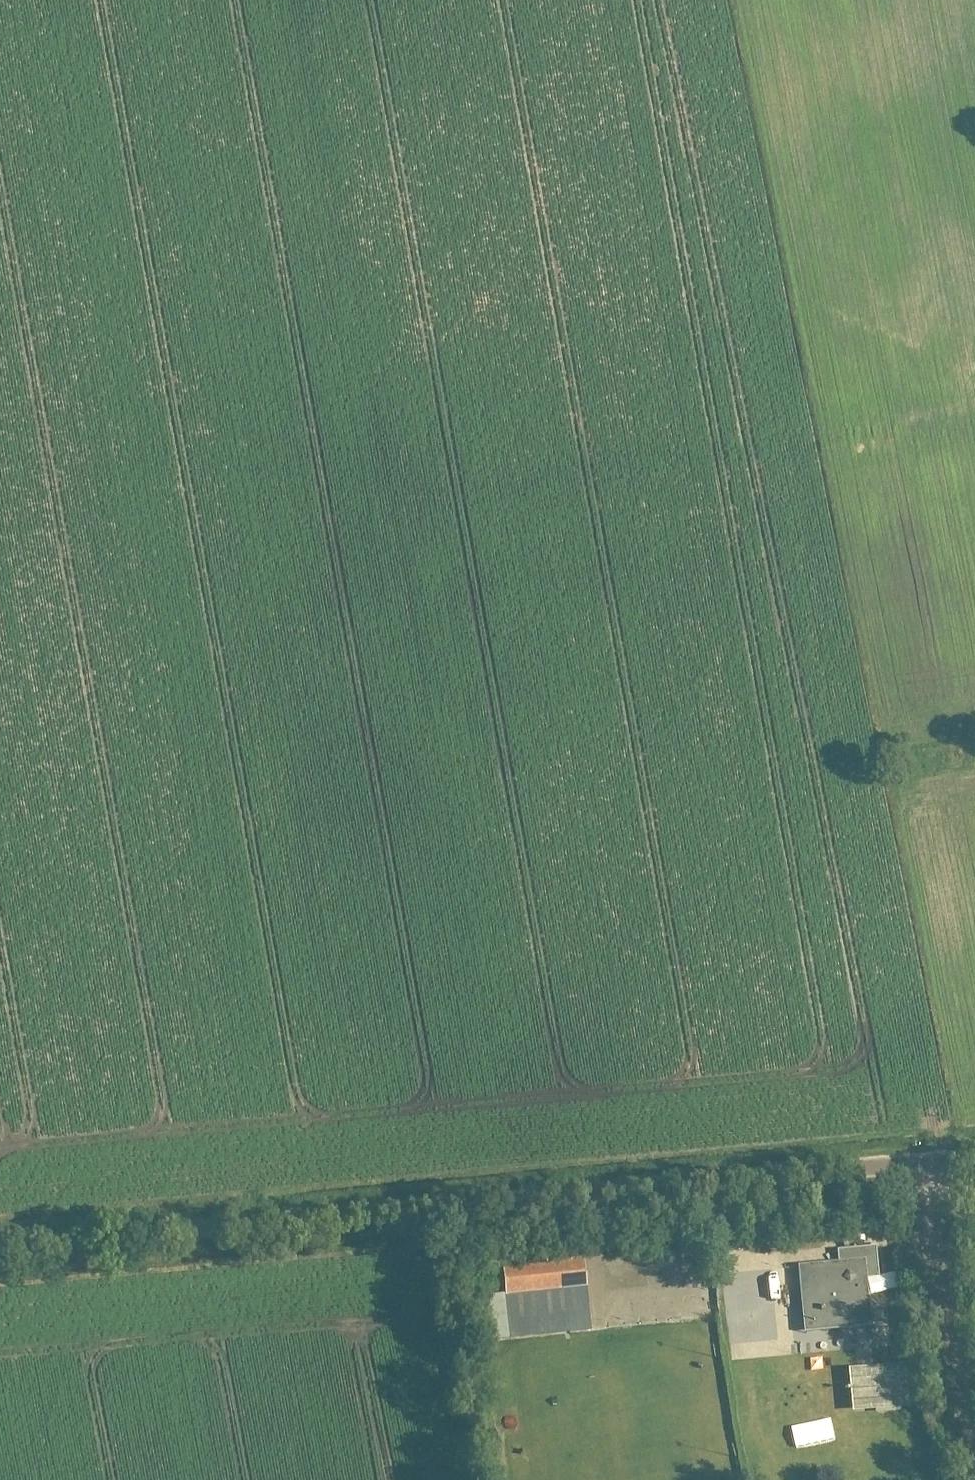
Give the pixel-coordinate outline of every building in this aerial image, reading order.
[(546,1261),(547,1271),(504,1275),(506,1300),(586,1292),(584,1267),(571,1268),(570,1258),(546,1261)] [(872,1327),(866,1267),(861,1262),(800,1268),(801,1273),(802,1277),(803,1281),(804,1286),(806,1290),(808,1294),(811,1298),(813,1301),(816,1305),(819,1308),(822,1311),(826,1314),(829,1317),(833,1319),(837,1321),(841,1323),(846,1325),(850,1326),(854,1327),(859,1327),(863,1328),(868,1328),(872,1327)] [(509,1340),(511,1339),(510,1339),(505,1297),(474,1300),(478,1342),(509,1339),(509,1340)] [(898,1380),(897,1368),(872,1371),(874,1382),(898,1380)] [(875,1401),(876,1412),(901,1410),(900,1399),(875,1401)]
